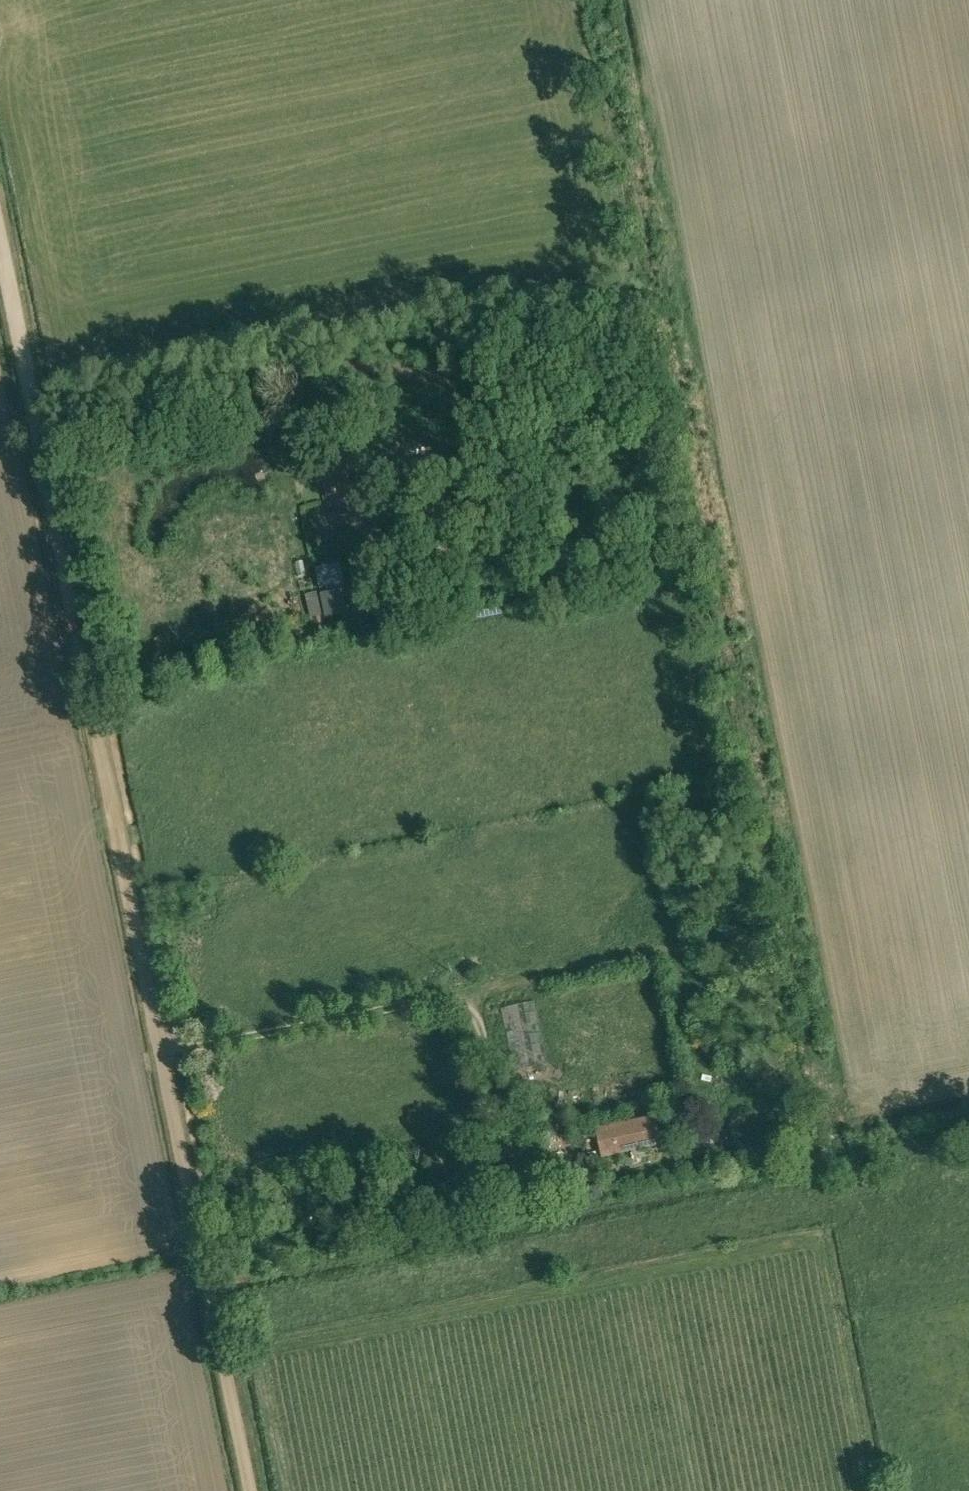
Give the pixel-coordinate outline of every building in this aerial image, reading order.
[(353,495),(348,474),(356,471),(351,452),(311,463),(316,482),(325,480),(329,496),(325,497),(326,501),(353,495)] [(656,1115),(597,1128),(604,1158),(663,1144),(656,1115)]
